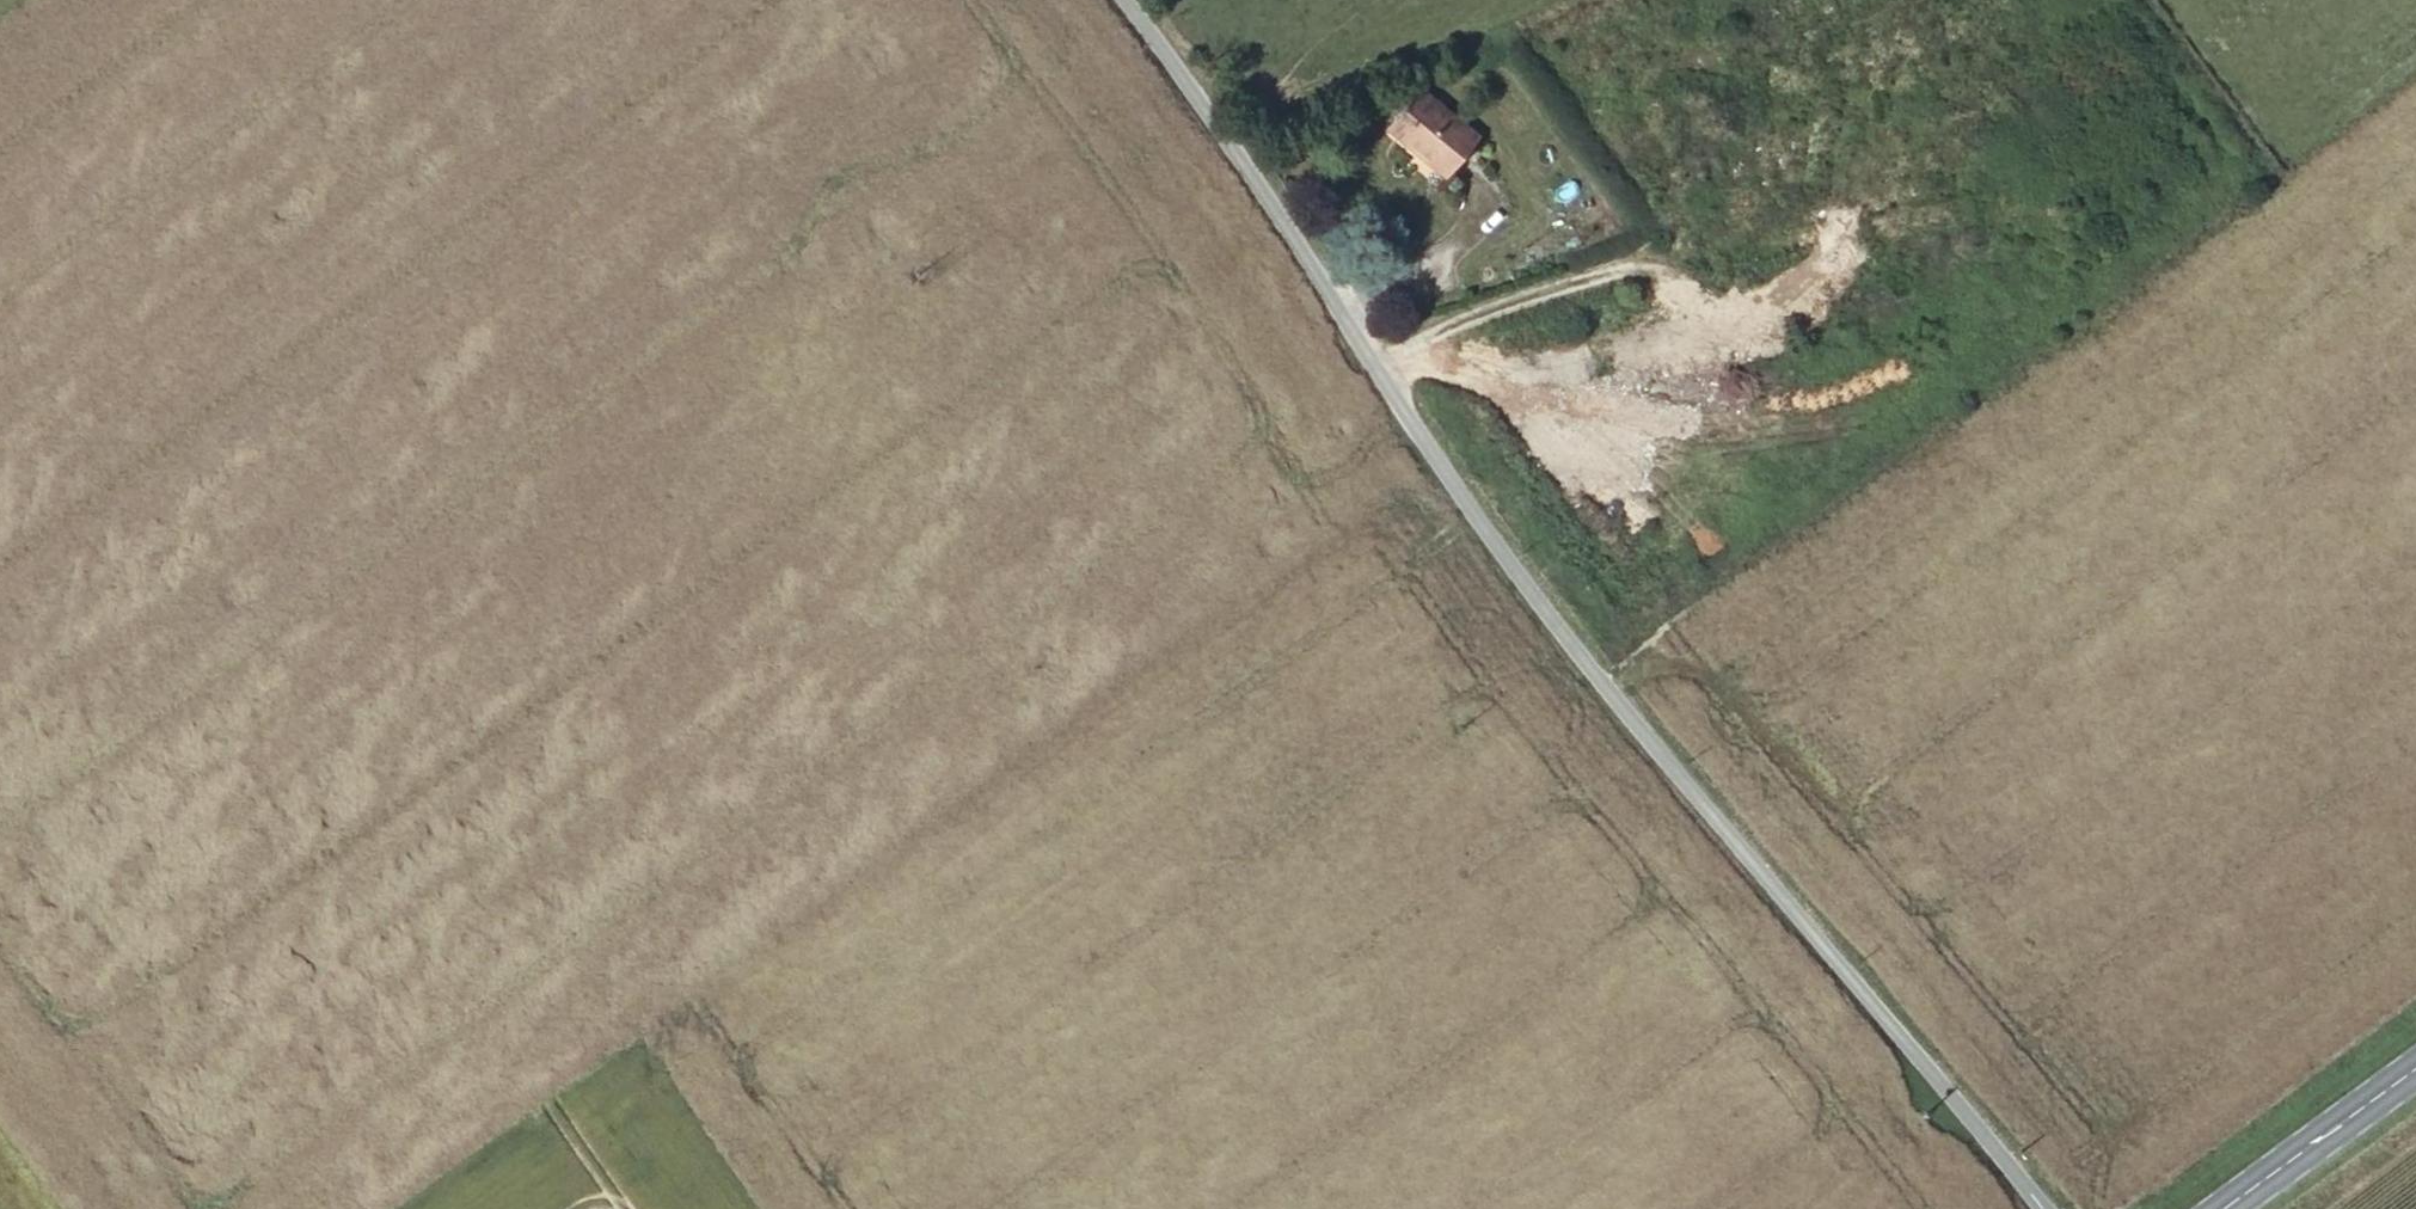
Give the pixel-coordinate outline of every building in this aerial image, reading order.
[(1444,168),(1474,131),(1416,84),(1383,124),(1404,142),(1408,138),(1444,168)]
